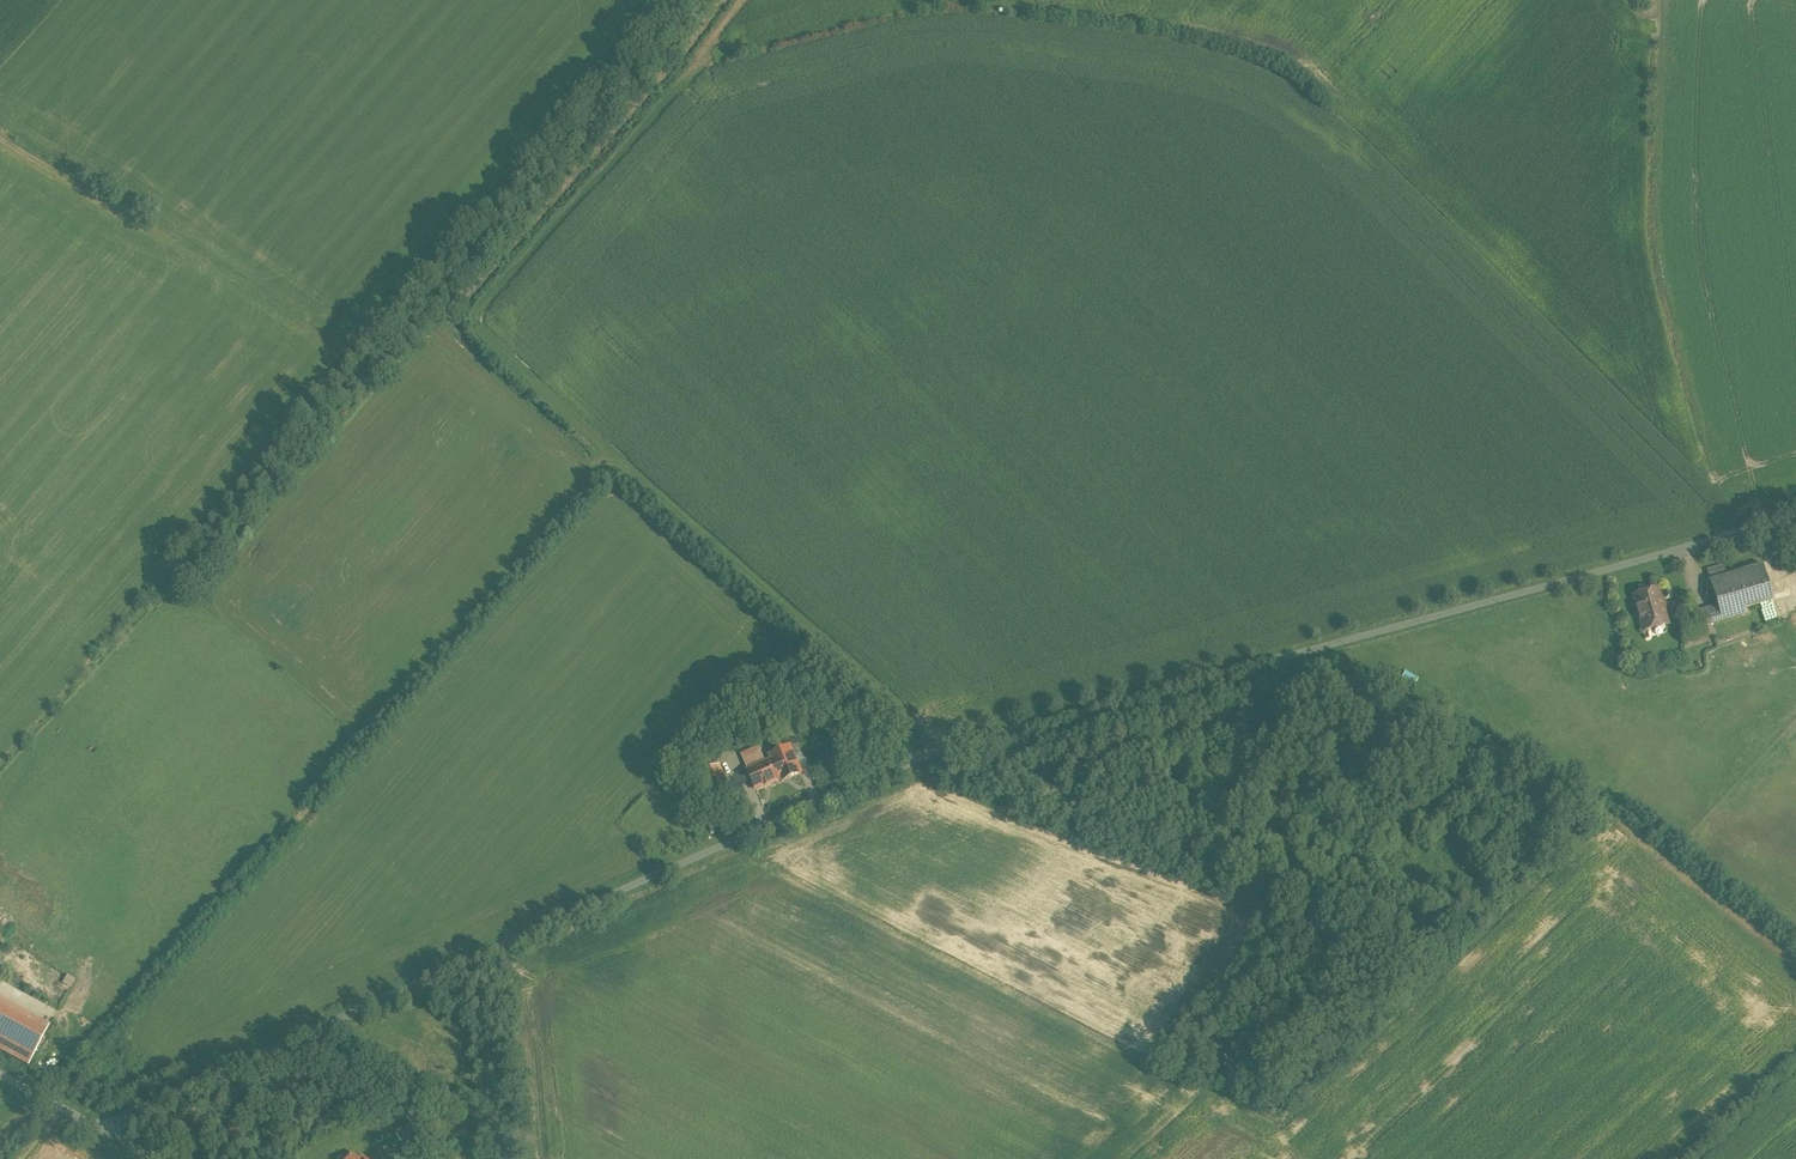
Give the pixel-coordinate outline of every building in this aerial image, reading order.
[(28,160),(25,165),(37,173),(40,168),(28,160)] [(1708,574),(1719,606),(1692,615),(1694,620),(1686,623),(1693,647),(1718,639),(1715,629),(1754,617),(1752,611),(1775,603),(1765,571),(1734,581),(1730,568),(1708,574)] [(1663,591),(1634,600),(1646,637),(1675,628),(1663,591)] [(808,775),(796,744),(772,753),(774,759),(766,762),(760,748),(742,755),(757,794),(808,775)] [(715,759),(700,765),(713,798),(728,792),(715,759)] [(51,1026),(0,998),(0,1052),(28,1068),(51,1026)] [(351,1158),(372,1158),(364,1149),(351,1158)]
